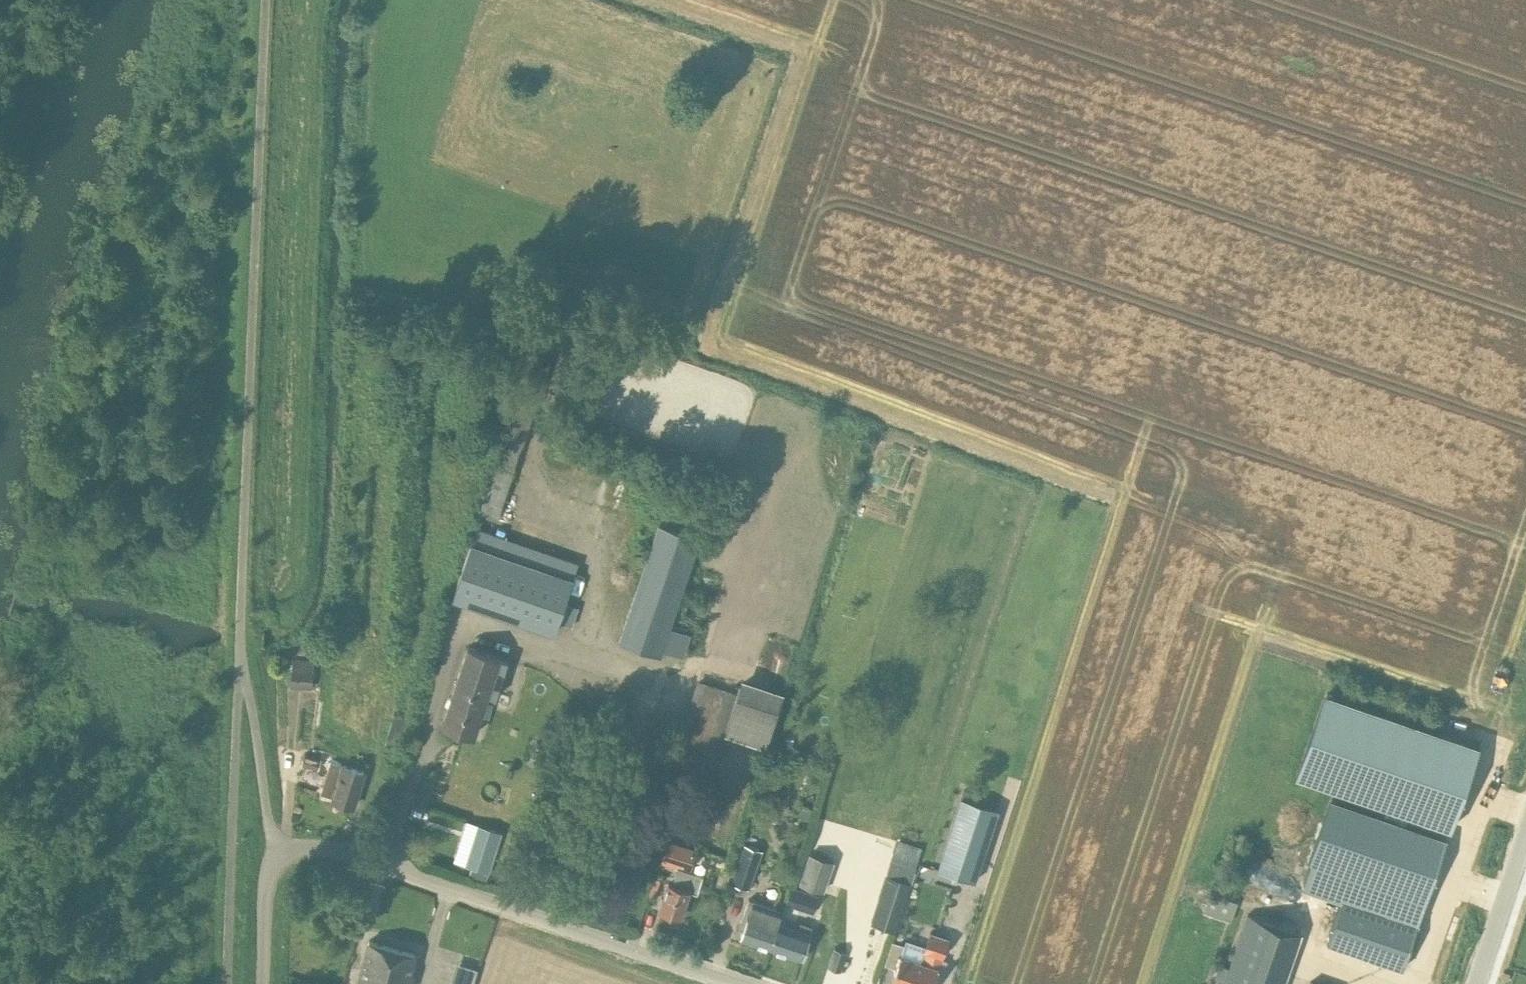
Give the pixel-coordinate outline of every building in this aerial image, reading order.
[(550,361),(529,354),(479,514),(498,520),(550,361)] [(690,634),(669,628),(698,539),(656,526),(618,644),(659,658),(662,651),(683,657),(690,634)] [(476,528),(471,543),(453,598),(555,633),(559,622),(572,626),(579,608),(565,603),(579,563),(476,528)] [(507,659),(487,653),(468,647),(443,724),(462,731),(474,734),(487,695),(495,697),(507,659)] [(294,663),(293,671),(292,687),(312,688),(313,672),(310,672),(310,664),(294,663)] [(726,734),(766,747),(783,692),(742,679),(726,734)] [(678,754),(716,765),(737,693),(699,682),(678,754)] [(1324,692),(1295,774),(1451,828),(1479,746),(1324,692)] [(408,718),(396,714),(389,738),(400,742),(408,718)] [(305,753),(301,765),(318,770),(322,758),(305,753)] [(364,772),(331,762),(322,793),(334,796),(333,800),(354,806),(364,772)] [(939,869),(954,874),(975,881),(998,810),(962,798),(939,869)] [(1311,860),(1302,887),(1341,901),(1417,926),(1426,900),(1447,839),(1428,833),(1332,799),(1311,860)] [(477,824),(465,865),(490,873),(503,832),(477,824)] [(923,849),(898,841),(872,924),(897,931),(923,849)] [(695,850),(676,844),(668,842),(663,857),(690,866),(695,850)] [(762,851),(747,845),(734,883),(749,888),(762,851)] [(799,884),(825,893),(835,862),(810,853),(799,884)] [(668,883),(666,892),(659,910),(681,918),(690,891),(697,893),(703,876),(678,867),(672,884),(668,883)] [(819,897),(801,892),(791,889),(786,904),(815,913),(819,897)] [(1237,903),(1210,893),(1203,912),(1230,922),(1237,903)] [(749,899),(743,918),(747,920),(741,938),(771,948),(780,921),(784,911),(749,899)] [(1341,901),(1327,942),(1384,961),(1403,968),(1417,926),(1341,901)] [(1301,934),(1246,916),(1229,966),(1221,963),(1215,979),(1224,983),(1223,983),(1284,983),(1301,934)] [(780,921),(771,948),(801,958),(809,935),(784,926),(785,923),(780,921)] [(891,945),(885,964),(896,968),(892,980),(903,983),(934,983),(949,939),(931,933),(924,954),(927,955),(924,964),(901,956),(903,947),(892,943),(891,945)] [(358,983),(407,983),(416,954),(369,941),(358,983)] [(847,953),(837,950),(831,967),(841,971),(847,953)]
